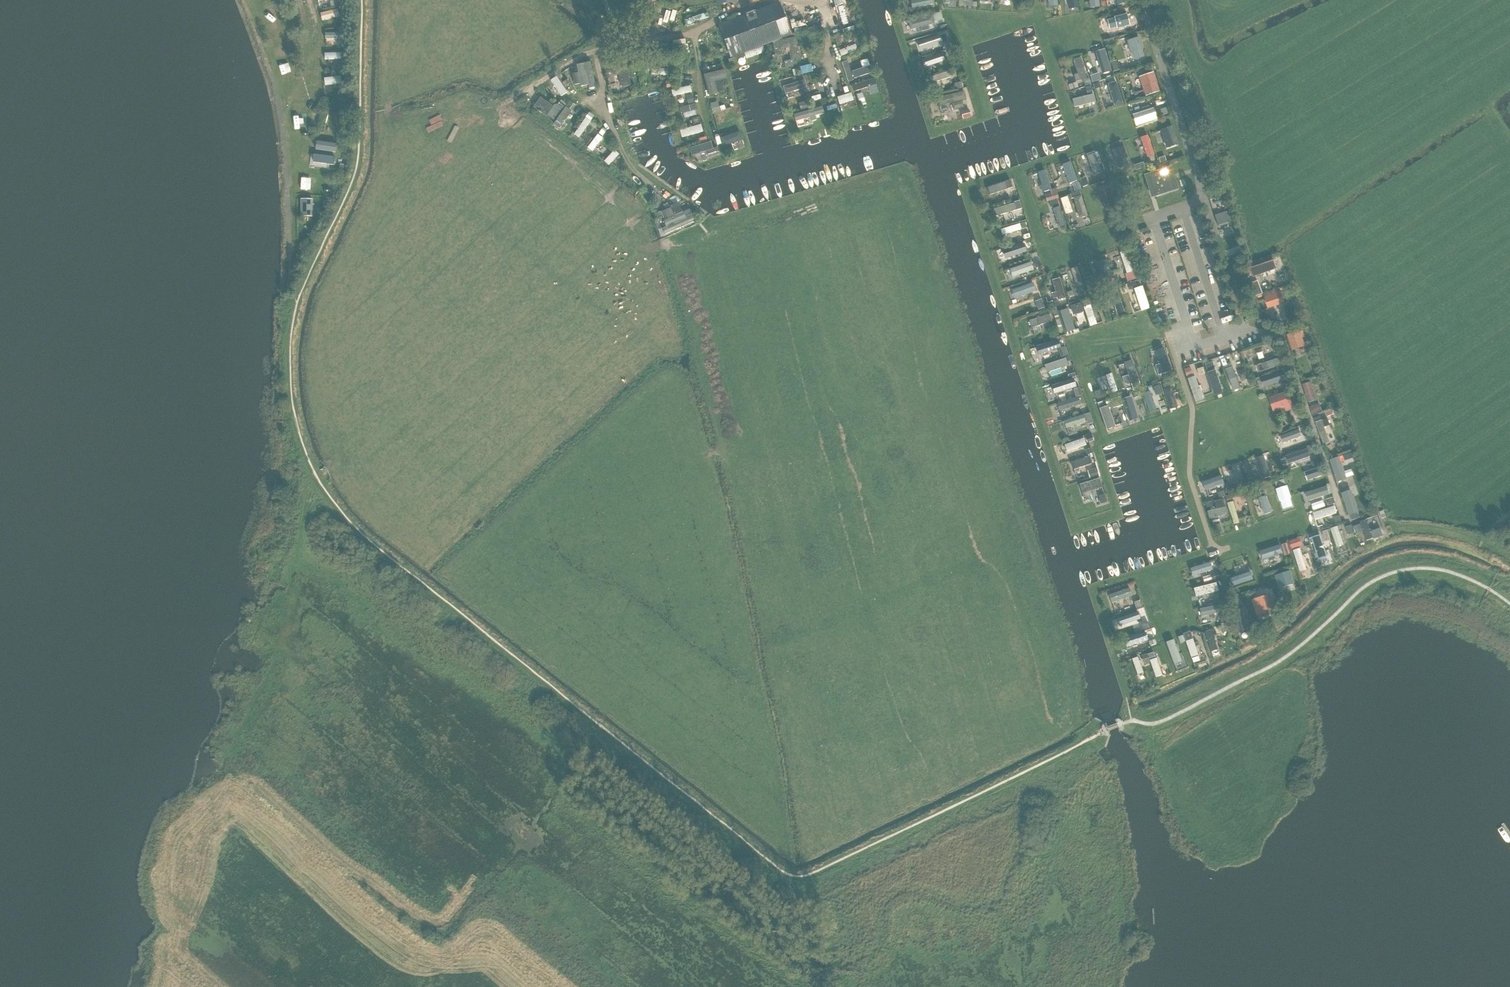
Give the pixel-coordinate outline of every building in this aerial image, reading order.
[(275,7),(272,0),(263,0),(262,0),(265,10),(275,7)] [(843,7),(841,0),(832,0),(835,9),(843,7)] [(934,2),(933,0),(911,0),(907,1),(910,10),(934,2)] [(1080,7),(1079,0),(1068,0),(1070,9),(1080,7)] [(786,19),(779,1),(718,24),(730,57),(766,43),(791,34),(786,19)] [(709,9),(672,22),(676,32),(713,19),(709,9)] [(1102,28),(1130,20),(1128,12),(1100,20),(1102,28)] [(933,14),(909,20),(911,28),(935,22),(933,14)] [(273,40),(284,36),(281,26),(270,30),(273,40)] [(916,48),(934,42),(932,34),(913,40),(916,48)] [(1142,37),(1130,38),(1132,58),(1145,57),(1142,37)] [(790,62),(799,60),(795,39),(785,41),(790,62)] [(857,52),(854,45),(838,50),(841,57),(857,52)] [(1101,59),(1103,66),(1110,64),(1105,48),(1092,53),(1095,61),(1101,59)] [(722,85),(729,84),(725,69),(724,69),(722,64),(723,64),(721,56),(703,60),(704,74),(709,94),(723,91),(722,85)] [(1073,58),(1079,79),(1088,76),(1082,56),(1073,58)] [(851,71),(853,78),(872,72),(870,65),(869,65),(867,58),(859,61),(862,67),(851,71)] [(1117,59),(1112,61),(1115,70),(1120,68),(1117,59)] [(626,61),(603,66),(605,77),(618,74),(621,87),(631,85),(626,61)] [(591,63),(576,66),(580,90),(596,87),(591,63)] [(931,75),(933,82),(951,76),(949,70),(931,75)] [(1140,76),(1147,95),(1161,90),(1154,71),(1140,76)] [(342,75),(326,76),(326,84),(343,83),(342,75)] [(551,80),(561,96),(566,92),(557,77),(551,80)] [(853,90),(853,91),(867,86),(870,94),(877,92),(875,84),(876,84),(874,77),(851,85),(853,90)] [(1108,82),(1115,105),(1125,102),(1118,79),(1108,82)] [(782,88),(784,96),(807,89),(805,81),(782,88)] [(1070,84),(1074,106),(1096,101),(1093,84),(1075,88),(1074,83),(1070,84)] [(671,91),(673,98),(692,92),(690,86),(671,91)] [(954,108),(964,106),(963,100),(967,99),(965,90),(938,96),(940,106),(953,103),(954,108)] [(850,94),(838,98),(840,105),(852,101),(850,94)] [(540,99),(536,105),(548,113),(552,107),(540,99)] [(712,101),(714,111),(722,110),(720,99),(712,101)] [(801,110),(808,108),(806,99),(799,101),(801,110)] [(1167,104),(1133,115),(1136,123),(1170,112),(1167,104)] [(678,109),(680,116),(696,111),(694,105),(678,109)] [(822,107),(793,115),(796,123),(824,115),(822,107)] [(560,128),(570,113),(562,109),(553,124),(560,128)] [(740,111),(714,119),(719,137),(745,129),(740,111)] [(584,119),(574,134),(579,137),(589,122),(584,119)] [(1174,124),(1161,128),(1167,147),(1180,143),(1174,124)] [(680,131),(682,138),(702,133),(700,125),(680,131)] [(740,131),(721,138),(723,146),(743,140),(740,131)] [(333,145),(334,135),(324,134),(322,144),(333,145)] [(598,134),(587,149),(592,152),(603,138),(598,134)] [(1148,134),(1140,137),(1148,157),(1156,154),(1148,134)] [(690,147),(692,155),(714,149),(711,141),(708,142),(690,147)] [(1118,167),(1131,164),(1126,145),(1113,149),(1118,167)] [(614,150),(604,162),(608,166),(618,154),(614,150)] [(1094,172),(1102,170),(1095,150),(1087,153),(1094,172)] [(308,166),(319,167),(319,158),(308,157),(308,166)] [(1063,163),(1071,183),(1079,179),(1071,160),(1063,163)] [(1046,168),(1039,170),(1045,192),(1048,191),(1058,227),(1066,224),(1056,187),(1051,188),(1046,168)] [(1153,196),(1174,189),(1168,169),(1147,176),(1153,196)] [(1052,187),(1056,186),(1051,172),(1047,173),(1052,187)] [(988,186),(990,194),(1013,186),(1011,178),(988,186)] [(1106,211),(1115,208),(1108,184),(1099,187),(1106,211)] [(1078,218),(1089,215),(1081,189),(1070,192),(1078,218)] [(314,209),(314,197),(302,197),(302,210),(314,209)] [(1015,202),(994,207),(996,215),(1017,210),(1015,202)] [(659,215),(664,229),(685,221),(680,207),(659,215)] [(1003,233),(1022,230),(1020,223),(1001,226),(1003,233)] [(1005,257),(1027,251),(1025,243),(1003,249),(1005,257)] [(1037,251),(1032,253),(1036,264),(1042,262),(1037,251)] [(1104,286),(1115,282),(1108,258),(1096,262),(1104,286)] [(1031,260),(1010,268),(1013,277),(1035,269),(1031,260)] [(1251,267),(1253,276),(1277,269),(1275,260),(1251,267)] [(1079,294),(1087,291),(1078,266),(1070,269),(1079,294)] [(1062,276),(1053,278),(1058,298),(1068,296),(1062,276)] [(1255,295),(1264,292),(1259,279),(1251,282),(1255,295)] [(1012,288),(1015,297),(1037,290),(1034,281),(1012,288)] [(1134,287),(1142,310),(1151,307),(1143,284),(1134,287)] [(1117,312),(1127,309),(1121,291),(1112,293),(1117,312)] [(1283,304),(1280,293),(1264,298),(1267,309),(1283,304)] [(1071,303),(1072,312),(1083,311),(1082,302),(1071,303)] [(1091,325),(1098,322),(1091,302),(1083,305),(1091,325)] [(1067,309),(1061,311),(1068,331),(1074,329),(1067,309)] [(1031,317),(1034,333),(1043,331),(1041,323),(1053,320),(1052,313),(1031,317)] [(1308,346),(1304,337),(1306,336),(1303,327),(1287,332),(1293,351),(1308,346)] [(1037,352),(1056,346),(1054,339),(1034,345),(1037,352)] [(1074,362),(1068,344),(1058,348),(1062,358),(1045,364),(1048,372),(1074,362)] [(1259,372),(1282,364),(1279,356),(1257,365),(1259,372)] [(1123,376),(1127,389),(1141,385),(1133,359),(1125,361),(1129,374),(1123,376)] [(1212,388),(1221,386),(1216,360),(1206,362),(1212,388)] [(1232,388),(1247,385),(1244,370),(1236,372),(1234,362),(1227,364),(1232,388)] [(1191,367),(1185,368),(1187,377),(1193,375),(1191,367)] [(1261,376),(1265,386),(1287,379),(1284,369),(1261,376)] [(1114,372),(1107,373),(1110,388),(1116,387),(1114,372)] [(1196,401),(1204,398),(1196,375),(1188,377),(1196,401)] [(1075,379),(1053,383),(1055,390),(1076,386),(1075,379)] [(1311,381),(1303,384),(1309,401),(1318,398),(1311,381)] [(1178,405),(1173,386),(1163,389),(1169,408),(1178,405)] [(1268,397),(1274,411),(1285,407),(1286,411),(1295,407),(1288,389),(1268,397)] [(1151,391),(1144,393),(1150,411),(1157,408),(1151,391)] [(1058,401),(1060,410),(1082,403),(1079,395),(1058,401)] [(1132,395),(1123,398),(1130,420),(1139,418),(1132,395)] [(1320,402),(1311,406),(1314,414),(1323,410),(1320,402)] [(1100,407),(1107,429),(1116,426),(1109,404),(1100,407)] [(1064,419),(1066,427),(1086,421),(1084,413),(1064,419)] [(1321,415),(1315,417),(1324,443),(1337,439),(1329,417),(1323,419),(1321,415)] [(1276,435),(1278,442),(1301,435),(1299,427),(1276,435)] [(1067,451),(1095,441),(1092,432),(1064,442),(1067,451)] [(1289,462),(1311,457),(1309,448),(1287,453),(1289,462)] [(1093,490),(1104,486),(1093,454),(1072,460),(1077,475),(1088,471),(1090,480),(1080,484),(1085,500),(1095,497),(1093,490)] [(1256,457),(1262,479),(1272,476),(1266,454),(1256,457)] [(1339,482),(1349,478),(1341,456),(1330,459),(1339,482)] [(1234,466),(1237,484),(1245,483),(1242,464),(1234,466)] [(1321,465),(1305,471),(1308,479),(1324,474),(1321,465)] [(1208,494),(1226,488),(1222,475),(1203,481),(1208,494)] [(1306,491),(1309,500),(1333,493),(1330,484),(1306,491)] [(1283,509),(1295,505),(1288,485),(1277,489),(1283,509)] [(1350,515),(1361,512),(1352,489),(1342,493),(1350,515)] [(1100,495),(1102,503),(1108,500),(1105,493),(1100,495)] [(1265,514),(1272,512),(1267,494),(1259,496),(1265,514)] [(1224,497),(1206,501),(1210,518),(1228,513),(1224,497)] [(1236,500),(1229,501),(1233,523),(1239,522),(1236,500)] [(1316,519),(1338,511),(1335,504),(1313,512),(1316,519)] [(1354,523),(1358,533),(1364,530),(1368,540),(1385,535),(1378,514),(1354,523)] [(1337,546),(1345,544),(1340,525),(1332,527),(1337,546)] [(1300,536),(1290,539),(1293,548),(1304,544),(1300,536)] [(1319,536),(1311,539),(1319,561),(1326,559),(1319,536)] [(1261,550),(1264,559),(1284,553),(1281,544),(1261,550)] [(1294,549),(1300,570),(1308,568),(1301,546),(1294,549)] [(1194,576),(1214,569),(1210,560),(1191,567),(1194,576)] [(1252,569),(1226,578),(1229,587),(1255,579),(1252,569)] [(1276,573),(1280,588),(1295,584),(1292,569),(1276,573)] [(1196,595),(1218,589),(1216,583),(1195,588),(1196,595)] [(1110,592),(1112,601),(1133,596),(1131,587),(1110,592)] [(1258,616),(1268,613),(1267,610),(1274,607),(1270,594),(1252,599),(1258,616)] [(1202,617),(1224,614),(1222,602),(1200,606),(1202,617)] [(1240,631),(1249,630),(1245,609),(1236,611),(1240,631)] [(1120,626),(1146,617),(1144,610),(1117,618),(1120,626)] [(1140,632),(1148,630),(1146,621),(1138,623),(1140,632)] [(1211,650),(1219,648),(1213,628),(1205,630),(1211,650)] [(1191,656),(1199,654),(1191,630),(1178,634),(1181,642),(1186,640),(1191,656)] [(1127,647),(1145,640),(1142,631),(1124,638),(1127,647)] [(1154,634),(1145,637),(1148,645),(1157,642),(1154,634)] [(1175,637),(1166,641),(1175,664),(1183,661),(1175,637)] [(1151,660),(1156,677),(1163,674),(1155,650),(1140,655),(1142,662),(1151,660)] [(1138,655),(1132,657),(1138,674),(1144,671),(1138,655)]
